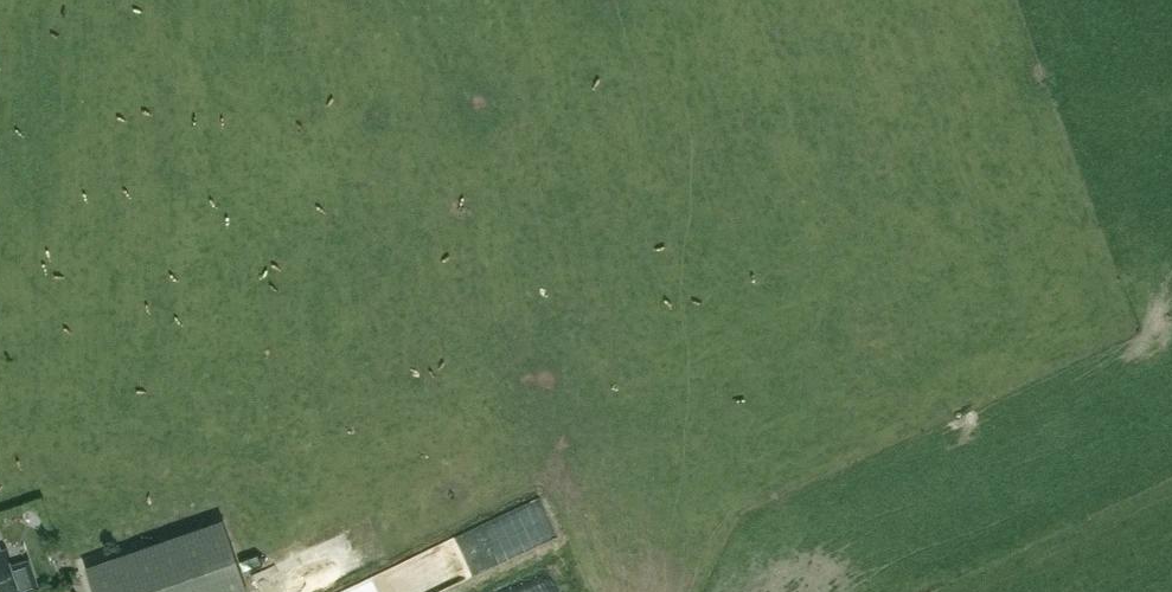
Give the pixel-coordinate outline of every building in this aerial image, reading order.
[(223,520),(87,567),(96,591),(248,591),(223,520)] [(6,549),(1,551),(0,547),(0,591),(21,591),(6,549)] [(557,564),(538,574),(548,591),(571,591),(557,564)]
